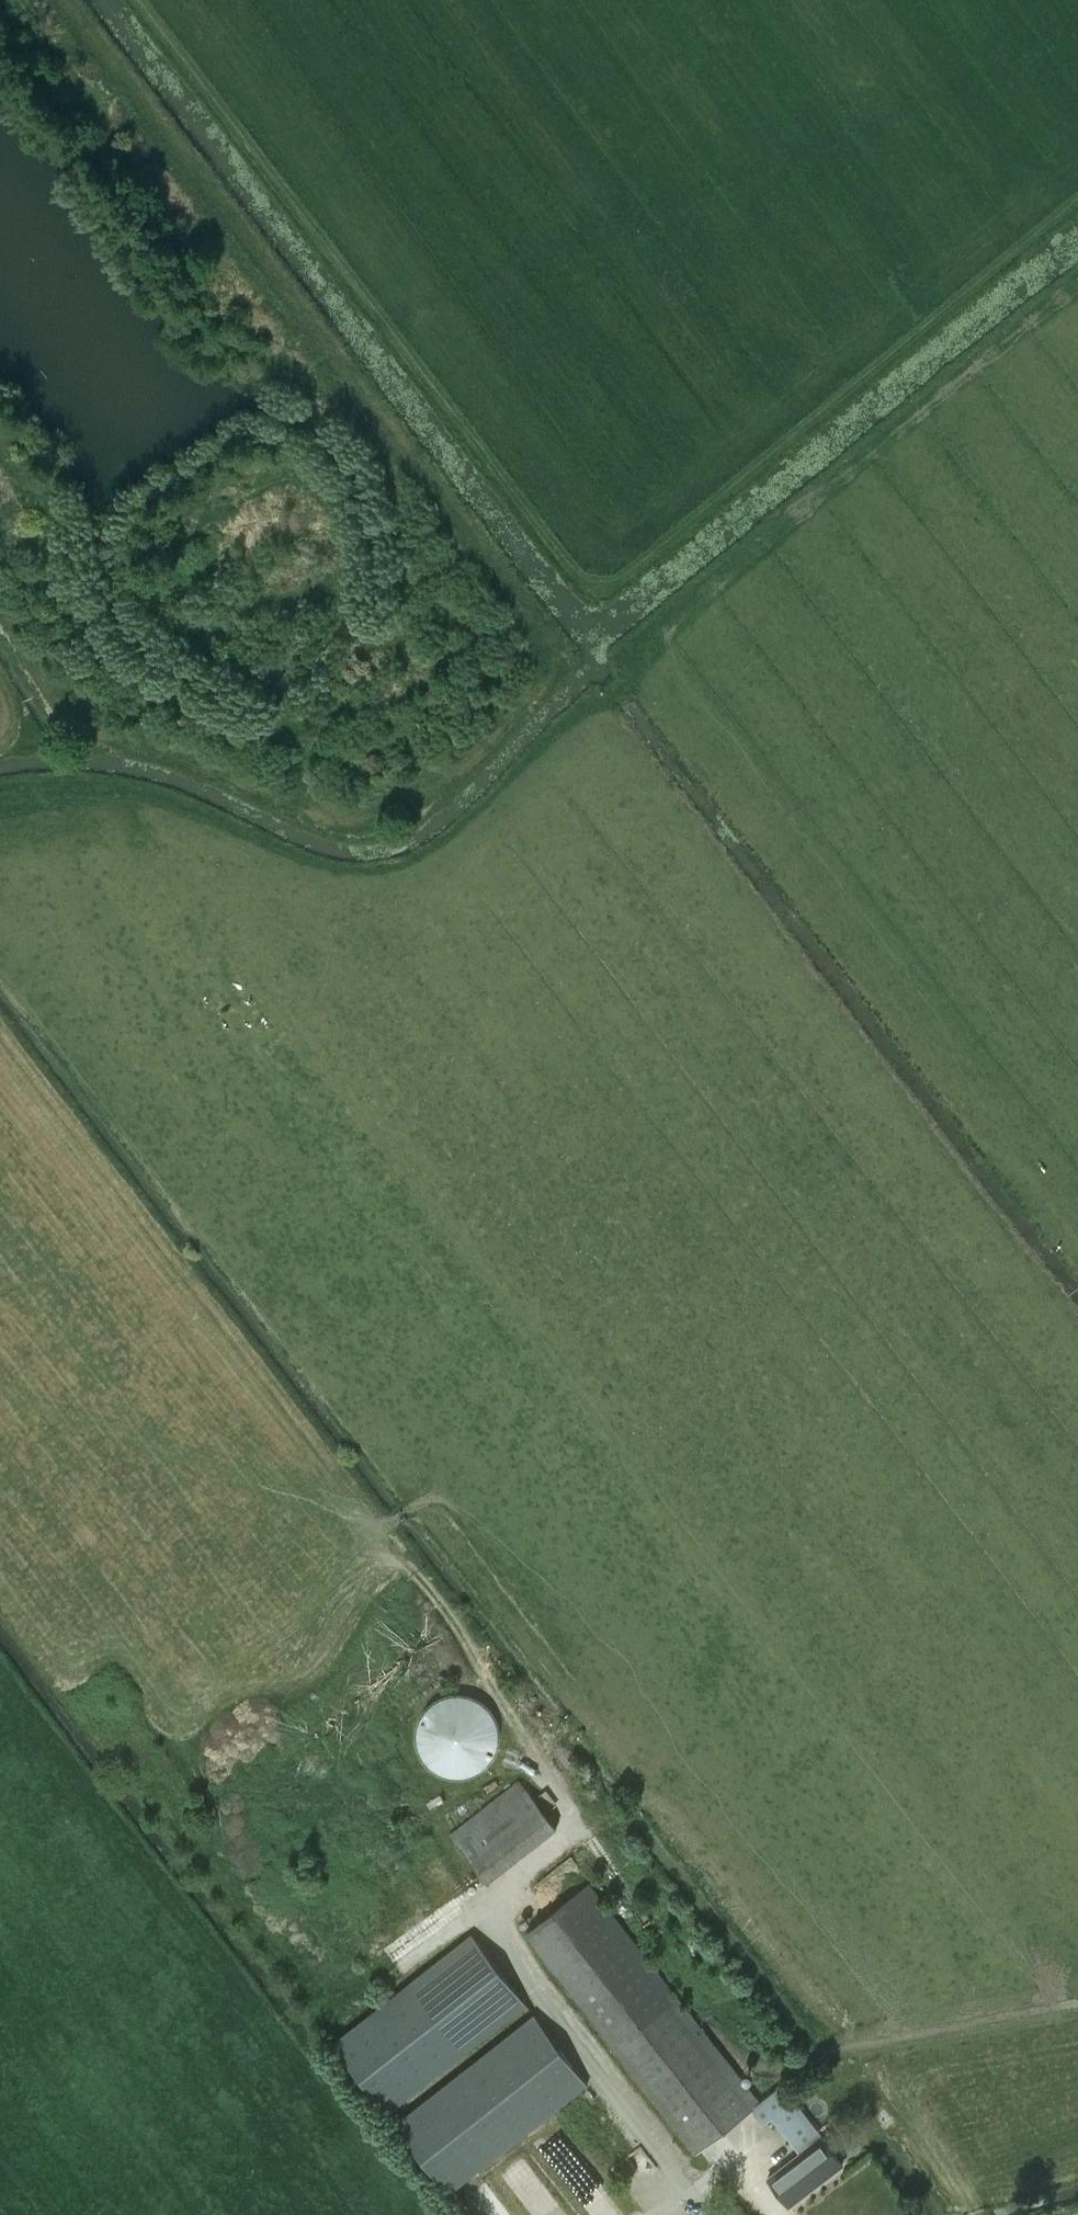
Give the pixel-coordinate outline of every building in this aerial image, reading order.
[(446,1695),(436,1744),(481,1753),(491,1704),(446,1695)] [(459,1834),(498,1873),(553,1817),(514,1778),(459,1834)] [(590,1883),(528,1932),(697,2149),(751,2107),(764,2123),(773,2116),(801,2153),(770,2178),(790,2204),(842,2163),(822,2138),(824,2136),(783,2084),(760,2102),(590,1883)] [(474,1934),(333,2041),(387,2111),(527,2004),(474,1934)] [(535,2014),(395,2121),(449,2192),(589,2084),(535,2014)] [(495,2214),(516,2214),(508,2205),(495,2214)]
